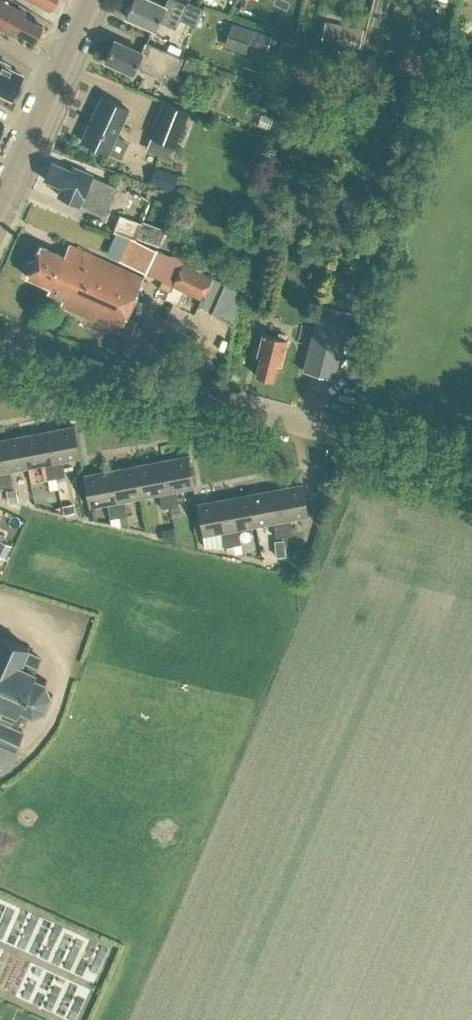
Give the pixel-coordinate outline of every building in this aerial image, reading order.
[(43,25),(24,15),(26,12),(4,0),(0,0),(0,27),(13,34),(15,31),(34,41),(43,25)] [(51,7),(53,8),(57,0),(30,0),(49,10),(51,7)] [(185,4),(177,0),(168,0),(165,6),(153,0),(133,0),(126,16),(155,30),(159,21),(176,29),(181,17),(196,24),(204,6),(191,0),(187,0),(185,4)] [(253,28),(232,21),(224,45),(244,52),(253,28)] [(295,35),(297,24),(285,22),(283,33),(295,35)] [(174,75),(183,56),(164,48),(163,49),(146,41),(142,51),(115,38),(105,60),(133,72),(136,66),(162,77),(164,71),(174,75)] [(23,75),(7,67),(9,64),(0,59),(0,94),(11,99),(23,75)] [(81,139),(109,152),(120,157),(128,141),(116,135),(129,108),(101,96),(81,139)] [(162,99),(148,135),(175,145),(189,110),(162,99)] [(93,177),(94,176),(82,170),(80,175),(52,163),(45,178),(63,186),(59,195),(81,205),(81,204),(105,215),(117,187),(93,177)] [(155,166),(150,182),(172,189),(177,174),(155,166)] [(135,236),(159,245),(165,227),(142,219),(135,236)] [(119,332),(144,278),(70,245),(64,256),(40,245),(34,260),(31,259),(26,271),(28,272),(27,276),(50,287),(48,292),(64,299),(61,306),(119,332)] [(212,275),(182,261),(172,284),(201,298),(212,275)] [(227,280),(215,311),(236,319),(248,289),(227,280)] [(348,310),(319,302),(302,368),(332,375),(348,310)] [(258,375),(258,377),(267,379),(267,376),(271,377),(272,375),(275,361),(278,362),(284,337),(261,331),(256,348),(260,349),(254,373),(259,374),(258,375)] [(120,356),(127,343),(114,336),(107,350),(120,356)] [(74,425),(47,431),(56,476),(64,474),(61,458),(80,455),(74,425)] [(47,431),(22,436),(27,465),(44,462),(47,477),(56,476),(47,431)] [(4,486),(13,484),(10,468),(27,465),(22,436),(0,440),(0,463),(4,486)] [(188,455),(162,460),(170,505),(179,504),(176,488),(194,485),(188,455)] [(162,460),(136,465),(141,495),(159,491),(162,507),(170,505),(162,460)] [(110,470),(119,515),(127,514),(124,498),(141,495),(136,465),(110,470)] [(107,501),(110,517),(119,515),(110,470),(83,475),(89,505),(107,501)] [(303,484),(276,489),(284,535),(293,533),(290,517),(308,514),(303,484)] [(276,489),(250,493),(256,524),(273,520),(276,536),(284,535),(276,489)] [(224,498),(233,544),(241,542),(238,527),(256,524),(250,493),(224,498)] [(222,530),(224,545),(233,544),(224,498),(198,503),(203,533),(222,530)] [(13,748),(15,749),(24,730),(22,729),(18,727),(26,709),(31,711),(33,711),(34,711),(36,711),(38,710),(39,710),(40,709),(42,708),(43,707),(44,706),(45,705),(46,703),(47,702),(48,701),(48,699),(49,697),(49,696),(49,694),(49,693),(49,691),(49,689),(48,688),(48,687),(47,685),(46,683),(46,682),(44,681),(32,675),(34,670),(33,669),(39,655),(26,650),(28,645),(0,632),(0,742),(13,748)]
